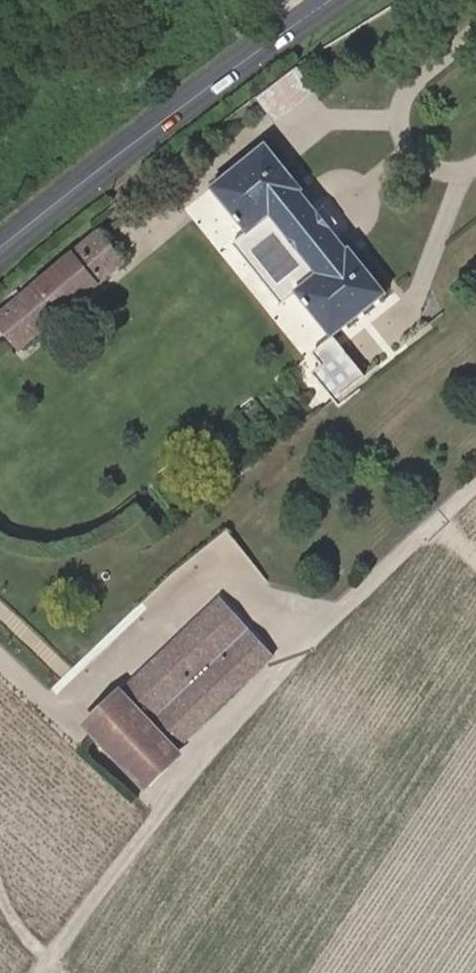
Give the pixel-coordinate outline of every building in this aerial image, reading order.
[(297,72),(263,98),(279,120),(314,94),(297,72)] [(316,217),(320,214),(302,192),(305,189),(268,143),(213,188),(249,232),(233,244),(282,306),(296,294),(330,336),(331,337),(386,294),(351,248),(348,251),(332,230),(328,233),(316,217)] [(329,207),(320,214),(316,217),(328,233),(332,230),(341,222),(329,207)] [(0,315),(0,321),(22,348),(126,262),(101,232),(0,315)] [(331,337),(330,336),(310,352),(319,364),(308,373),(331,402),(363,377),(331,337)] [(138,782),(272,657),(220,600),(85,725),(138,782)]
